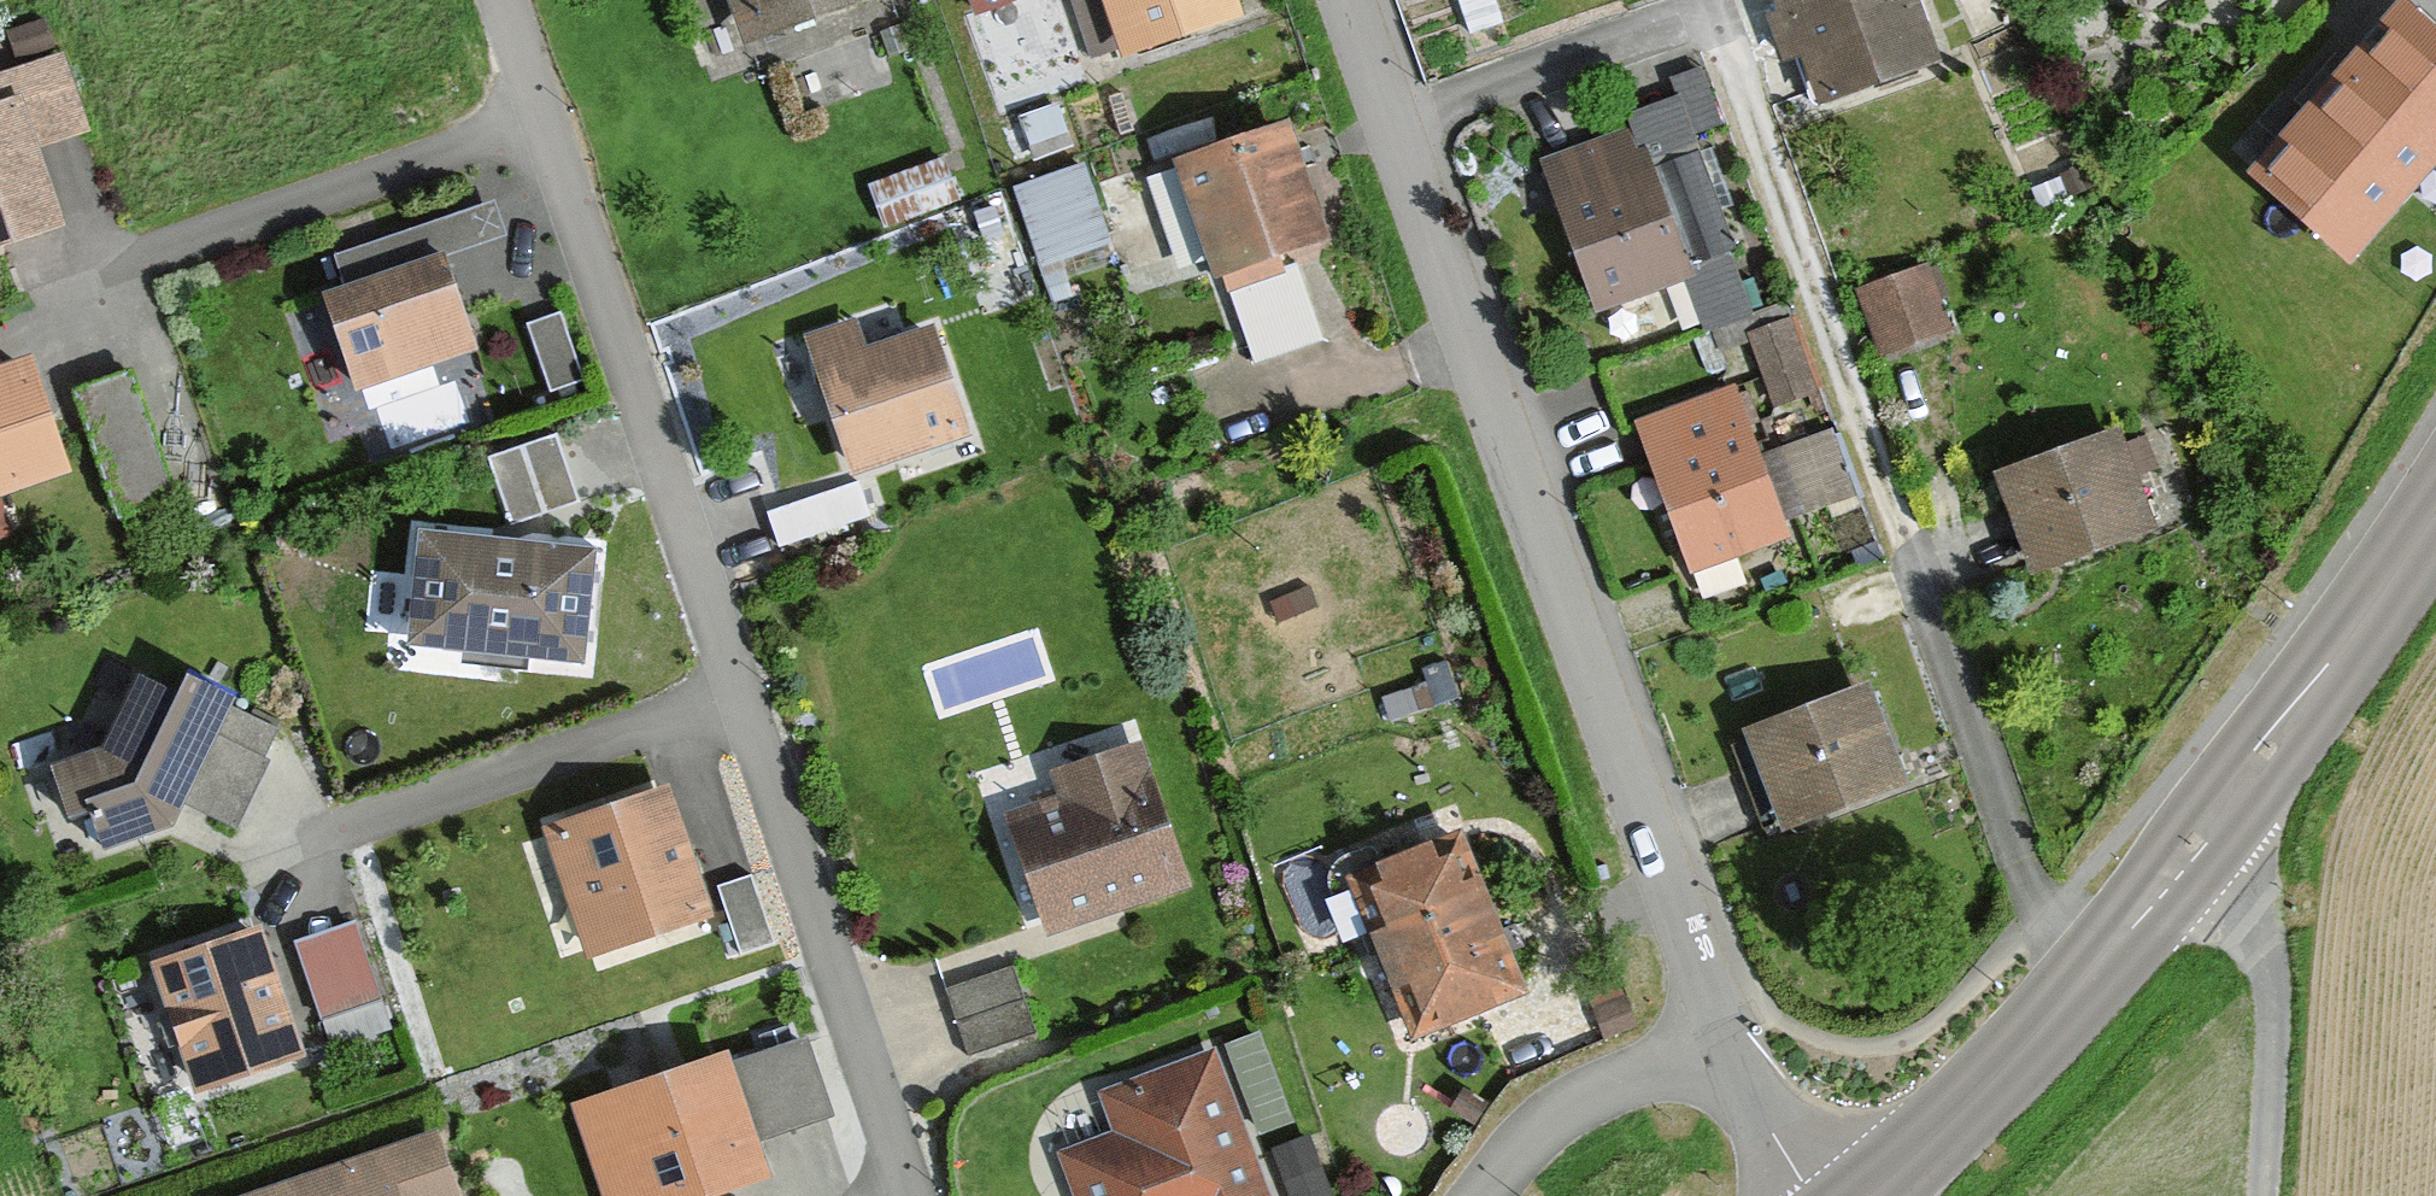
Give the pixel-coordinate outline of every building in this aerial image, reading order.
[(747,50),(880,2),(879,0),(729,0),(747,50)] [(1040,0),(972,0),(979,21),(1040,0)] [(1128,63),(1241,24),(1232,0),(1105,0),(1128,63)] [(1820,112),(1934,70),(1909,0),(1779,0),(1820,112)] [(2369,274),(2435,189),(2435,34),(2406,10),(2263,191),(2369,274)] [(69,237),(44,157),(83,145),(58,66),(0,85),(0,259),(69,237)] [(1180,171),(1220,288),(1332,249),(1292,132),(1180,171)] [(1636,146),(1540,190),(1602,324),(1715,272),(1669,173),(1652,180),(1636,146)] [(949,154),(874,177),(887,220),(962,197),(949,154)] [(1089,157),(1017,181),(1045,265),(1117,241),(1089,157)] [(416,234),(336,258),(345,287),(425,263),(416,234)] [(442,259),(328,297),(357,383),(470,345),(442,259)] [(1859,308),(1884,369),(1951,341),(1926,280),(1859,308)] [(584,379),(560,313),(528,324),(552,390),(584,379)] [(1751,332),(1779,408),(1831,389),(1803,313),(1751,332)] [(860,332),(802,352),(849,490),(974,448),(937,339),(871,361),(860,332)] [(35,362),(0,375),(0,514),(90,480),(109,530),(175,505),(129,382),(53,410),(35,362)] [(1744,391),(1638,435),(1702,590),(1809,546),(1744,391)] [(557,434),(489,456),(511,524),(579,501),(557,434)] [(1994,482),(2033,590),(2153,547),(2114,439),(1994,482)] [(409,638),(591,661),(604,555),(422,532),(409,638)] [(106,855),(181,837),(240,707),(200,689),(192,707),(145,685),(111,763),(51,777),(64,831),(98,823),(106,855)] [(1744,747),(1779,840),(1906,792),(1871,699),(1744,747)] [(1015,822),(1057,940),(1194,892),(1144,750),(1053,782),(1062,806),(1015,822)] [(584,963),(709,922),(668,799),(543,840),(584,963)] [(1386,942),(1418,1040),(1530,1003),(1477,844),(1390,873),(1396,893),(1386,896),(1400,937),(1386,942)] [(152,975),(205,1112),(319,1069),(266,931),(152,975)] [(355,938),(299,956),(323,1025),(378,1007),(355,938)] [(971,1048),(1039,1027),(1018,956),(949,977),(971,1048)] [(1273,1030),(1234,1038),(1254,1132),(1293,1123),(1273,1030)] [(816,1032),(744,1049),(765,1137),(837,1120),(816,1032)] [(1212,1058),(1095,1102),(1109,1141),(1059,1160),(1073,1195),(1264,1195),(1212,1058)] [(774,1182),(736,1061),(573,1113),(600,1195),(729,1195),(774,1182)] [(1318,1129),(1278,1139),(1293,1195),(1336,1195),(1318,1129)] [(436,1148),(289,1195),(452,1195),(436,1148)]
